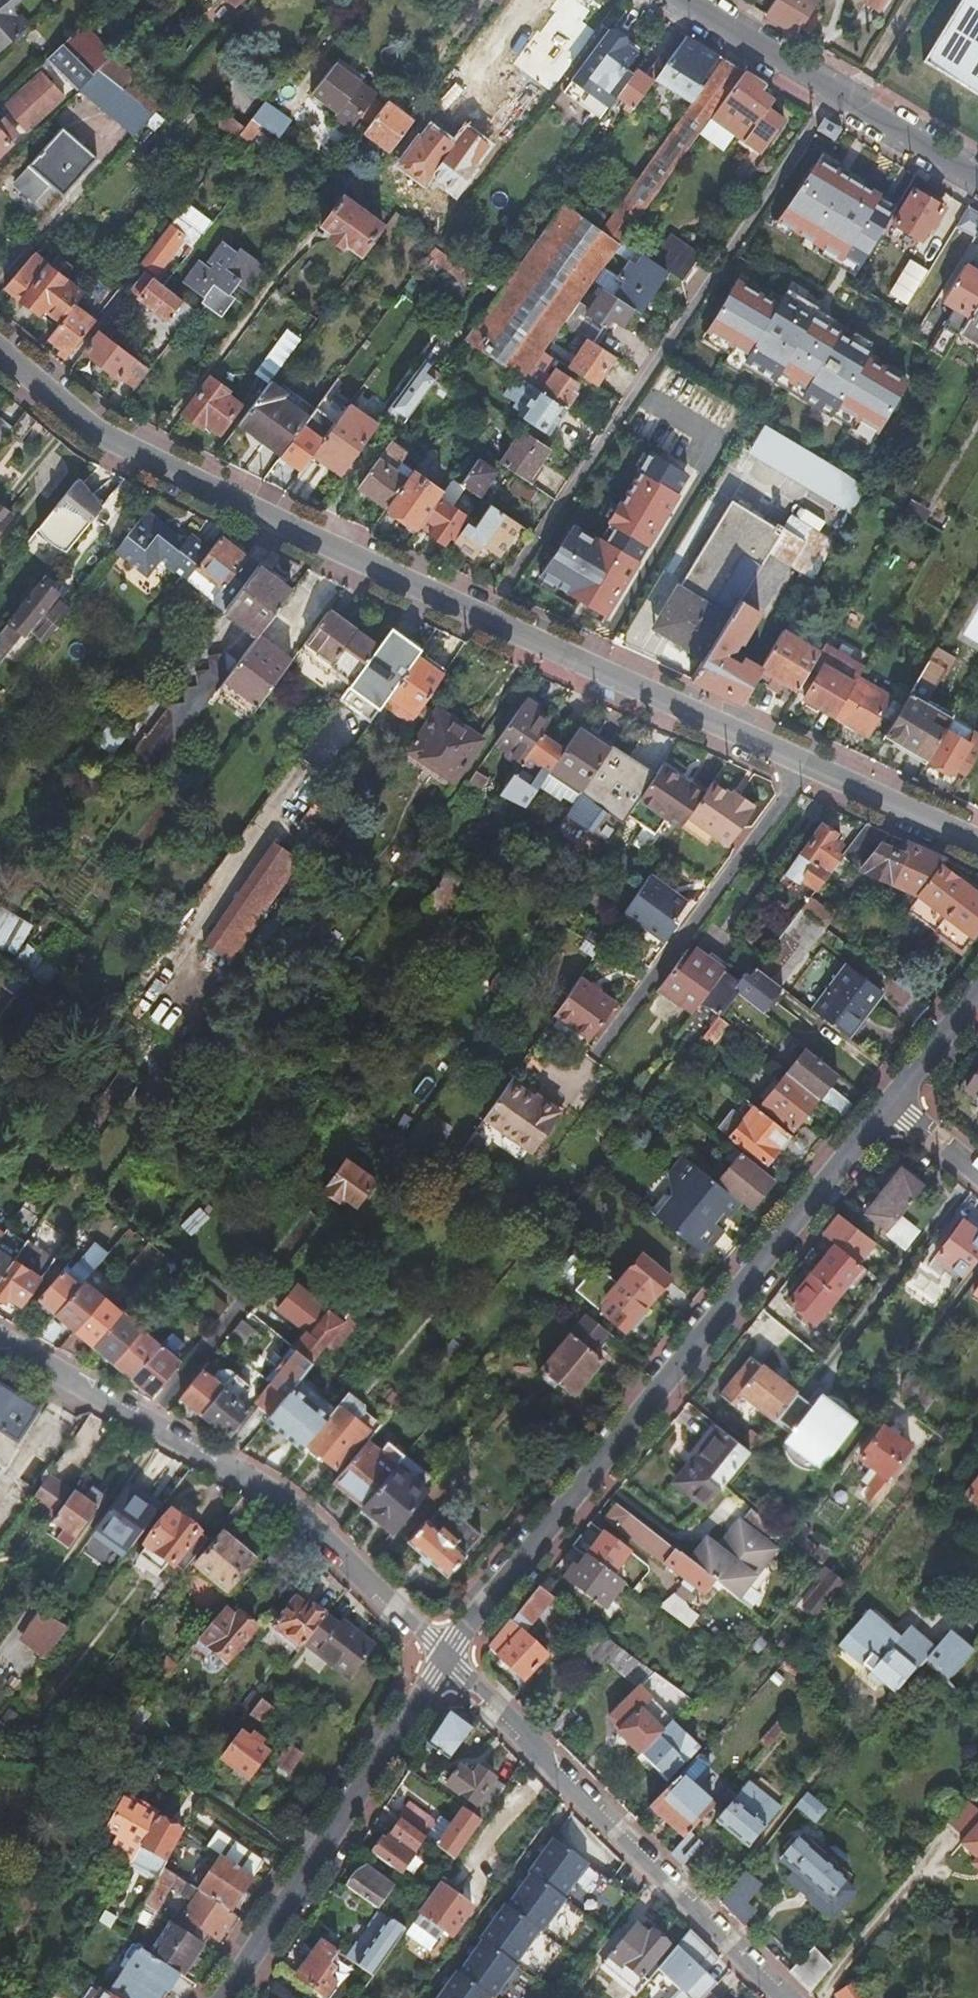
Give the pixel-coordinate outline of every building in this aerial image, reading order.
[(0,1),(0,54),(26,29),(14,15),(13,9),(23,0),(1,0),(0,1)] [(796,34),(817,2),(814,0),(775,0),(765,15),(796,34)] [(878,9),(883,0),(864,0),(878,9)] [(922,63),(977,97),(977,0),(959,0),(922,63)] [(608,107),(615,96),(632,73),(625,68),(635,53),(624,45),(625,43),(609,31),(572,81),(608,107)] [(655,80),(692,103),(703,88),(699,85),(719,57),(685,37),(655,80)] [(77,91),(92,77),(61,47),(46,61),(77,91)] [(338,59),(334,64),(361,85),(364,80),(338,59)] [(564,204),(466,341),(523,380),(534,365),(543,353),(544,352),(564,323),(593,282),(622,242),(698,136),(709,120),(743,72),(723,60),(703,88),(692,103),(600,232),(564,204)] [(361,85),(334,64),(312,94),(337,113),(333,119),(349,131),(375,95),(361,85)] [(62,99),(50,85),(54,81),(41,66),(30,74),(36,80),(5,110),(26,133),(62,99)] [(99,73),(122,91),(128,85),(104,67),(99,73)] [(623,108),(630,114),(652,84),(654,80),(645,73),(643,77),(634,70),(632,73),(615,96),(627,104),(623,108)] [(79,93),(134,138),(153,116),(122,91),(99,73),(98,72),(94,77),(79,93)] [(709,120),(733,136),(744,144),(767,111),(773,101),(761,93),(766,86),(743,72),(709,120)] [(563,93),(599,120),(608,107),(572,81),(563,93)] [(153,116),(159,108),(128,85),(122,91),(153,116)] [(363,134),(389,154),(412,123),(386,103),(363,134)] [(275,137),(278,139),(290,123),(262,104),(249,120),(259,126),(275,137)] [(767,111),(744,144),(760,155),(767,144),(767,145),(783,122),(767,111)] [(244,128),(237,136),(246,143),(259,126),(249,120),(244,128)] [(709,120),(698,136),(721,152),(733,136),(709,120)] [(840,130),(823,120),(816,132),(831,142),(840,130)] [(60,195),(93,157),(60,129),(27,166),(60,195)] [(12,146),(9,144),(14,140),(6,131),(1,136),(0,135),(0,157),(12,146)] [(824,155),(819,152),(776,223),(842,262),(857,270),(899,199),(824,155)] [(922,233),(925,235),(941,208),(911,190),(891,225),(917,240),(922,233)] [(359,256),(383,226),(343,196),(319,227),(330,234),(327,238),(342,250),(346,246),(359,256)] [(188,200),(179,213),(197,227),(204,232),(214,220),(188,200)] [(956,227),(971,235),(977,223),(977,214),(967,207),(956,227)] [(179,213),(143,259),(161,273),(187,239),(192,242),(195,244),(203,233),(204,232),(197,227),(179,213)] [(669,235),(651,262),(665,272),(681,283),(698,260),(697,259),(676,244),(678,241),(669,235)] [(245,290),(263,265),(239,248),(236,252),(222,241),(207,262),(212,266),(210,269),(199,260),(183,283),(204,299),(201,303),(221,319),(235,299),(231,296),(239,285),(245,290)] [(700,256),(678,241),(676,244),(697,259),(698,260),(700,256)] [(195,244),(192,242),(185,250),(188,253),(195,244)] [(622,242),(593,282),(614,297),(633,309),(638,312),(665,272),(651,262),(642,256),(622,242)] [(446,270),(452,262),(435,249),(429,257),(446,270)] [(59,324),(73,305),(79,298),(82,294),(46,266),(33,256),(4,289),(19,301),(37,315),(41,310),(59,324)] [(911,305),(925,267),(905,259),(891,298),(911,305)] [(453,263),(447,271),(463,282),(464,281),(469,274),(453,263)] [(960,330),(977,300),(977,273),(964,264),(943,301),(954,308),(928,350),(943,359),(960,330)] [(814,310),(742,267),(699,339),(731,357),(786,389),(848,426),(873,440),(915,369),(814,310)] [(146,273),(135,287),(143,293),(138,300),(166,322),(178,331),(187,320),(194,311),(163,287),(146,273)] [(79,298),(100,315),(119,290),(98,274),(82,294),(79,298)] [(464,281),(470,285),(475,278),(469,274),(464,281)] [(470,285),(476,290),(481,283),(475,278),(470,285)] [(593,282),(564,323),(587,339),(595,344),(607,327),(605,326),(610,319),(620,327),(633,309),(614,297),(593,282)] [(977,341),(977,300),(960,330),(977,341)] [(56,354),(65,362),(94,323),(73,305),(59,324),(47,339),(59,349),(56,354)] [(283,328),(256,374),(271,383),(299,337),(283,328)] [(120,377),(134,389),(148,371),(99,333),(84,352),(118,379),(120,377)] [(568,368),(594,385),(613,356),(595,344),(587,339),(568,368)] [(543,353),(534,365),(542,371),(551,359),(543,353)] [(408,417),(435,380),(425,372),(428,367),(423,363),(392,405),(408,417)] [(556,369),(540,392),(567,409),(577,394),(572,391),(577,384),(556,369)] [(230,393),(211,378),(183,415),(203,430),(207,424),(220,434),(241,405),(227,395),(230,393)] [(540,392),(523,380),(517,389),(531,398),(520,414),(549,435),(556,423),(579,439),(589,424),(567,409),(540,392)] [(285,394),(270,382),(239,424),(281,454),(302,427),(307,419),(281,399),(285,394)] [(493,423),(498,416),(482,404),(477,411),(493,423)] [(312,455),(341,475),(351,462),(366,441),(377,426),(348,405),(321,441),(312,455)] [(37,424),(23,412),(16,422),(9,432),(22,442),(37,424)] [(16,422),(6,413),(0,420),(0,443),(9,432),(16,422)] [(300,471),(312,455),(321,441),(302,427),(281,454),(279,456),(300,471)] [(851,515),(865,491),(764,428),(751,449),(749,452),(851,515)] [(500,464),(525,482),(548,449),(522,431),(500,464)] [(404,454),(389,443),(357,487),(387,508),(406,482),(413,472),(398,461),(404,454)] [(680,461),(652,444),(601,537),(573,521),(537,581),(568,597),(600,615),(608,619),(691,467),(680,461)] [(460,486),(479,498),(496,472),(478,460),(460,486)] [(387,508),(417,530),(419,527),(424,520),(443,494),(442,494),(413,472),(406,482),(387,508)] [(528,503),(535,493),(515,479),(508,490),(528,503)] [(450,538),(454,541),(466,524),(474,529),(490,506),(479,498),(460,486),(452,480),(442,494),(443,494),(424,520),(433,526),(428,533),(445,546),(450,538)] [(82,486),(76,481),(36,530),(38,531),(56,539),(53,544),(65,553),(100,508),(95,504),(94,503),(94,502),(93,500),(92,499),(91,498),(91,497),(84,490),(81,487),(82,486)] [(652,628),(703,660),(768,553),(787,565),(801,543),(793,539),(778,530),(730,500),(678,588),(677,587),(652,628)] [(497,558),(519,526),(490,506),(474,529),(466,524),(454,541),(452,544),(474,559),(482,547),(497,558)] [(11,517),(0,509),(0,530),(11,517)] [(155,521),(144,513),(114,552),(143,574),(148,574),(155,564),(162,570),(165,567),(185,582),(186,581),(195,569),(209,552),(189,536),(183,543),(170,533),(156,535),(155,521)] [(419,527),(428,533),(433,526),(424,520),(419,527)] [(170,533),(155,521),(156,535),(170,533)] [(789,566),(812,580),(834,543),(809,528),(801,543),(787,565),(789,566)] [(238,553),(219,538),(209,552),(195,569),(223,590),(213,603),(223,610),(256,567),(238,553)] [(690,680),(739,703),(755,674),(763,663),(758,660),(755,665),(743,658),(738,666),(722,656),(725,651),(732,647),(737,640),(739,641),(757,612),(759,613),(789,566),(787,565),(768,553),(703,660),(692,678),(690,680)] [(223,610),(258,638),(259,637),(291,594),(256,567),(223,610)] [(195,569),(186,581),(213,603),(223,590),(195,569)] [(68,611),(54,599),(56,597),(52,593),(56,589),(46,581),(42,586),(40,584),(39,584),(38,585),(0,633),(0,661),(21,634),(24,636),(30,629),(44,641),(68,611)] [(333,666),(354,682),(377,649),(328,612),(303,647),(317,657),(317,659),(331,669),(333,666)] [(826,639),(829,634),(792,612),(790,617),(826,639)] [(810,667),(822,647),(826,639),(790,617),(763,663),(755,674),(769,682),(766,687),(777,694),(783,683),(796,690),(810,667)] [(354,682),(339,702),(369,724),(420,652),(421,651),(392,630),(377,649),(354,682)] [(259,637),(258,638),(236,666),(224,683),(240,695),(275,649),(259,637)] [(802,699),(833,718),(853,684),(856,679),(862,670),(830,651),(823,647),(822,647),(810,667),(818,671),(802,699)] [(884,736),(927,762),(945,731),(951,720),(954,715),(937,706),(934,709),(925,705),(941,678),(944,680),(956,661),(935,648),(933,650),(884,736)] [(291,662),(275,649),(240,695),(256,708),(289,664),(291,662)] [(447,671),(420,652),(390,697),(418,716),(447,671)] [(184,704),(170,707),(176,747),(210,702),(224,683),(236,666),(222,655),(207,658),(209,671),(195,675),(196,687),(182,690),(184,704)] [(853,684),(833,718),(867,738),(889,700),(856,679),(853,684)] [(538,710),(525,701),(496,744),(521,762),(540,735),(548,724),(534,715),(538,710)] [(176,747),(170,707),(169,707),(146,738),(143,738),(128,759),(152,778),(176,747)] [(551,719),(538,710),(534,715),(548,724),(551,719)] [(454,785),(483,742),(437,712),(410,755),(454,785)] [(967,744),(973,733),(951,720),(945,731),(967,744)] [(106,722),(93,739),(112,753),(116,749),(126,737),(106,722)] [(548,773),(579,794),(610,748),(579,727),(565,747),(548,773)] [(966,776),(977,755),(977,735),(973,733),(967,744),(945,731),(927,762),(951,776),(955,769),(966,776)] [(540,735),(521,762),(518,767),(534,777),(532,781),(540,786),(548,773),(565,747),(559,743),(556,748),(540,735)] [(619,828),(627,817),(637,801),(654,777),(610,748),(579,794),(577,797),(602,814),(601,815),(619,828)] [(665,820),(680,830),(681,830),(688,819),(704,795),(661,766),(654,777),(637,801),(627,817),(654,836),(665,820)] [(489,779),(477,771),(469,782),(481,791),(489,779)] [(688,819),(681,830),(706,848),(714,839),(727,848),(753,812),(750,809),(753,806),(739,795),(736,800),(731,796),(712,783),(704,795),(688,819)] [(841,858),(842,856),(836,852),(841,846),(833,841),(836,836),(821,826),(801,854),(803,856),(797,865),(806,872),(801,879),(816,891),(841,858)] [(890,837),(866,826),(842,856),(841,858),(862,873),(863,872),(917,897),(939,866),(943,861),(906,844),(901,855),(883,846),(890,837)] [(228,963),(297,859),(273,843),(203,946),(228,963)] [(458,857),(456,859),(469,869),(471,867),(458,857)] [(422,909),(438,920),(463,885),(460,882),(469,869),(456,859),(422,909)] [(939,866),(917,897),(906,912),(933,933),(967,887),(939,866)] [(686,904),(649,876),(624,914),(663,943),(677,925),(673,922),(686,904)] [(967,887),(933,933),(962,954),(977,932),(977,895),(967,887)] [(810,895),(800,906),(823,926),(832,915),(810,895)] [(51,972),(56,961),(22,946),(33,920),(0,905),(0,949),(51,972)] [(800,911),(759,965),(756,968),(762,974),(781,988),(825,931),(800,911)] [(675,968),(660,989),(692,1014),(697,1007),(724,971),(696,950),(686,963),(680,971),(675,968)] [(686,963),(682,959),(675,968),(680,971),(686,963)] [(727,967),(724,971),(697,1007),(698,1009),(699,1006),(704,1000),(715,1009),(714,1010),(720,1015),(737,993),(763,1015),(767,1008),(777,995),(782,989),(781,988),(762,974),(756,968),(755,968),(752,971),(750,970),(746,970),(740,977),(727,967)] [(845,967),(811,1011),(819,1017),(831,1027),(839,1032),(859,1005),(865,1010),(878,994),(845,967)] [(895,985),(907,969),(906,969),(894,984),(895,985)] [(895,985),(917,1002),(929,987),(907,969),(895,985)] [(616,1006),(579,978),(554,1016),(589,1042),(616,1006)] [(704,1000),(699,1006),(714,1010),(715,1009),(704,1000)] [(839,1032),(844,1037),(865,1010),(859,1005),(839,1032)] [(709,1028),(702,1037),(711,1043),(726,1024),(718,1017),(709,1028)] [(787,1073),(818,1099),(837,1074),(806,1050),(787,1073)] [(962,1090),(977,1103),(977,1070),(962,1090)] [(792,1131),(818,1099),(787,1073),(761,1105),(792,1131)] [(510,1081),(485,1118),(531,1153),(560,1113),(537,1096),(535,1099),(510,1081)] [(821,1101),(842,1118),(851,1107),(830,1090),(821,1101)] [(779,1148),(803,1167),(813,1155),(794,1140),(746,1101),(738,1110),(742,1114),(740,1116),(744,1120),(729,1138),(744,1151),(746,1149),(765,1165),(779,1148)] [(794,1140),(813,1155),(823,1143),(804,1127),(794,1140)] [(736,1200),(749,1210),(773,1180),(733,1147),(725,1158),(731,1164),(716,1183),(736,1200)] [(323,1192),(345,1160),(333,1152),(310,1183),(323,1192)] [(672,1196),(654,1218),(671,1230),(677,1235),(698,1250),(703,1255),(723,1230),(714,1223),(722,1213),(724,1214),(736,1200),(716,1183),(682,1156),(668,1173),(672,1196)] [(374,1181),(345,1160),(323,1192),(338,1204),(342,1199),(355,1208),(374,1181)] [(909,1207),(923,1188),(902,1172),(868,1216),(890,1232),(899,1220),(909,1207)] [(180,1225),(192,1235),(209,1215),(197,1205),(180,1225)] [(240,1226),(253,1235),(264,1220),(252,1211),(240,1226)] [(875,1244),(840,1216),(837,1220),(823,1237),(835,1246),(858,1265),(875,1244)] [(586,1238),(593,1227),(581,1219),(574,1229),(586,1238)] [(264,1220),(253,1235),(263,1243),(275,1229),(264,1220)] [(920,1236),(899,1220),(890,1232),(885,1239),(898,1249),(905,1255),(920,1236)] [(964,1278),(977,1260),(977,1232),(963,1221),(936,1257),(964,1278)] [(13,1262),(25,1244),(6,1231),(2,1236),(0,1239),(0,1279),(13,1262)] [(885,1239),(879,1247),(887,1253),(892,1257),(898,1249),(885,1239)] [(25,1244),(13,1262),(0,1279),(0,1318),(9,1306),(18,1312),(40,1281),(50,1266),(54,1260),(27,1241),(25,1244)] [(38,1301),(55,1316),(84,1282),(90,1275),(107,1254),(95,1244),(78,1265),(68,1277),(63,1273),(38,1301)] [(858,1265),(835,1246),(825,1259),(812,1275),(838,1296),(861,1267),(858,1265)] [(625,1333),(671,1277),(642,1253),(617,1284),(596,1286),(597,1307),(596,1307),(609,1318),(625,1333)] [(189,1262),(195,1267),(200,1261),(194,1256),(189,1262)] [(213,1286),(232,1302),(249,1280),(230,1264),(214,1285),(213,1286)] [(54,1269),(50,1266),(40,1281),(44,1283),(54,1269)] [(838,1296),(812,1275),(789,1303),(814,1325),(838,1296)] [(74,1333),(102,1300),(103,1299),(84,1282),(55,1316),(55,1317),(74,1333)] [(306,1332),(293,1348),(297,1351),(313,1364),(319,1356),(326,1348),(344,1325),(297,1287),(278,1310),(306,1332)] [(199,1301),(194,1308),(214,1324),(227,1308),(207,1292),(199,1301)] [(87,1344),(94,1350),(122,1316),(102,1300),(74,1333),(59,1352),(73,1360),(87,1344)] [(601,1327),(586,1314),(540,1369),(571,1395),(601,1359),(591,1350),(606,1332),(601,1327)] [(94,1350),(113,1366),(140,1332),(122,1316),(94,1350)] [(361,1322),(352,1316),(344,1325),(326,1348),(334,1355),(361,1322)] [(261,1338),(241,1322),(229,1338),(248,1353),(261,1338)] [(113,1366),(132,1382),(159,1349),(140,1332),(113,1366)] [(159,1349),(132,1382),(150,1398),(178,1365),(172,1359),(183,1346),(170,1336),(159,1349)] [(266,1361),(252,1350),(243,1363),(256,1375),(266,1361)] [(313,1364),(297,1351),(269,1384),(286,1398),(299,1381),(313,1364)] [(740,1397),(773,1422),(795,1394),(796,1394),(749,1357),(719,1396),(732,1406),(740,1397)] [(218,1373),(207,1365),(201,1372),(223,1390),(224,1391),(235,1376),(230,1373),(226,1371),(222,1371),(218,1373)] [(202,1416),(223,1390),(201,1372),(180,1399),(202,1416)] [(202,1416),(202,1417),(229,1438),(251,1412),(239,1402),(250,1388),(235,1376),(224,1391),(223,1390),(202,1416)] [(270,1418),(267,1422),(300,1451),(305,1445),(333,1412),(299,1381),(286,1398),(270,1418)] [(286,1398),(269,1384),(256,1401),(258,1407),(270,1418),(286,1398)] [(0,1387),(0,1432),(18,1443),(38,1412),(0,1387)] [(348,1393),(338,1406),(369,1431),(368,1431),(372,1434),(379,1425),(365,1414),(364,1407),(348,1393)] [(795,1394),(773,1422),(789,1434),(788,1436),(792,1440),(789,1444),(789,1445),(815,1466),(816,1464),(819,1461),(823,1464),(852,1426),(853,1425),(853,1421),(849,1412),(842,1403),(839,1401),(829,1398),(820,1397),(817,1399),(821,1403),(816,1409),(796,1394),(795,1394)] [(338,1406),(333,1412),(305,1445),(336,1471),(368,1431),(369,1431),(338,1406)] [(765,1421),(748,1444),(753,1449),(772,1425),(765,1421)] [(910,1448),(883,1428),(860,1459),(872,1468),(879,1473),(869,1488),(872,1490),(866,1499),(875,1505),(890,1484),(886,1481),(889,1477),(893,1480),(903,1467),(899,1464),(910,1448)] [(750,1452),(722,1430),(678,1485),(705,1505),(724,1486),(750,1452)] [(385,1444),(372,1434),(332,1482),(362,1506),(409,1449),(393,1435),(385,1444)] [(820,1468),(816,1464),(815,1466),(789,1445),(789,1444),(785,1440),(784,1447),(786,1454),(789,1460),(794,1465),(802,1469),(806,1470),(810,1470),(816,1469),(820,1468)] [(409,1449),(362,1506),(392,1529),(424,1491),(434,1480),(434,1479),(439,1473),(409,1449)] [(450,1460),(434,1480),(424,1491),(426,1493),(423,1496),(434,1505),(437,1502),(440,1505),(467,1474),(450,1460)] [(879,1473),(872,1468),(862,1483),(869,1488),(879,1473)] [(71,1492),(50,1477),(32,1502),(54,1517),(71,1492)] [(967,1498),(977,1506),(977,1483),(967,1498)] [(145,1507),(150,1501),(130,1487),(94,1536),(114,1550),(117,1545),(129,1553),(157,1517),(145,1507)] [(99,1511),(105,1502),(91,1492),(85,1501),(74,1494),(53,1522),(66,1531),(58,1542),(70,1550),(97,1509),(99,1511)] [(162,1510),(150,1501),(145,1507),(157,1517),(162,1510)] [(723,1588),(691,1563),(680,1554),(680,1556),(666,1545),(617,1508),(606,1521),(669,1570),(670,1569),(699,1592),(702,1588),(705,1592),(711,1591),(712,1590),(718,1595),(723,1589),(723,1588)] [(748,1586),(784,1540),(751,1511),(718,1552),(714,1558),(702,1549),(691,1563),(723,1588),(723,1589),(737,1600),(748,1586)] [(184,1573),(208,1542),(171,1512),(144,1547),(146,1548),(138,1558),(159,1574),(168,1565),(172,1568),(174,1565),(184,1573)] [(442,1576),(463,1555),(423,1518),(403,1540),(442,1576)] [(795,1528),(790,1537),(811,1558),(819,1550),(795,1528)] [(612,1578),(630,1553),(603,1535),(593,1549),(586,1559),(612,1578)] [(254,1560),(224,1536),(197,1569),(227,1593),(254,1560)] [(714,1558),(718,1552),(707,1543),(702,1549),(714,1558)] [(125,1558),(129,1553),(117,1545),(114,1550),(125,1558)] [(315,1559),(309,1553),(301,1561),(312,1572),(319,1563),(315,1559)] [(605,1611),(624,1586),(612,1578),(586,1559),(577,1571),(573,1568),(564,1580),(605,1611)] [(830,1574),(822,1568),(819,1571),(816,1575),(825,1581),(830,1574)] [(847,1585),(830,1574),(825,1581),(822,1585),(836,1595),(839,1596),(847,1585)] [(820,1614),(836,1595),(822,1585),(807,1604),(820,1614)] [(762,1597),(748,1586),(737,1600),(751,1611),(762,1597)] [(554,1602),(538,1589),(489,1651),(500,1661),(522,1684),(547,1659),(536,1648),(540,1644),(536,1640),(532,1644),(528,1641),(535,1635),(531,1630),(554,1602)] [(305,1645),(325,1618),(298,1597),(274,1628),(302,1650),(305,1645)] [(681,1599),(667,1601),(660,1609),(680,1623),(687,1614),(681,1599)] [(235,1621),(224,1612),(200,1640),(227,1662),(227,1663),(255,1630),(240,1617),(235,1621)] [(868,1612),(864,1617),(889,1639),(887,1640),(895,1647),(900,1640),(868,1612)] [(44,1664),(45,1662),(70,1629),(38,1614),(28,1628),(47,1643),(37,1656),(36,1658),(44,1664)] [(927,1661),(948,1683),(949,1682),(962,1669),(968,1662),(973,1656),(949,1635),(945,1641),(934,1652),(910,1630),(900,1640),(895,1647),(887,1640),(889,1639),(864,1617),(839,1645),(863,1667),(864,1667),(871,1673),(867,1678),(879,1689),(882,1685),(895,1696),(912,1677),(927,1661)] [(305,1645),(348,1681),(355,1671),(358,1673),(366,1662),(364,1660),(372,1650),(348,1629),(344,1634),(325,1618),(305,1645)] [(576,1627),(573,1624),(568,1619),(551,1638),(559,1645),(576,1627)] [(600,1672),(607,1663),(619,1649),(577,1619),(573,1624),(576,1627),(581,1631),(579,1634),(589,1642),(578,1655),(600,1672)] [(47,1643),(28,1628),(17,1644),(36,1658),(37,1656),(47,1643)] [(227,1662),(200,1640),(194,1647),(206,1658),(204,1662),(204,1666),(205,1669),(209,1673),(212,1674),(215,1674),(218,1673),(221,1671),(227,1662)] [(766,1646),(759,1640),(750,1648),(757,1655),(766,1646)] [(672,1725),(693,1704),(619,1649),(607,1663),(637,1690),(609,1719),(614,1727),(618,1732),(618,1733),(640,1755),(641,1756),(659,1739),(663,1735),(662,1734),(668,1729),(672,1725)] [(150,1676),(161,1685),(177,1667),(166,1658),(162,1663),(160,1661),(161,1660),(159,1660),(151,1669),(152,1671),(153,1670),(155,1671),(150,1676)] [(800,1673),(788,1662),(783,1667),(796,1678),(800,1673)] [(242,1711),(250,1717),(260,1701),(253,1695),(242,1711)] [(260,1701),(250,1717),(261,1726),(273,1710),(260,1701)] [(450,1762),(473,1730),(449,1712),(427,1746),(450,1762)] [(787,1728),(779,1721),(760,1743),(766,1749),(767,1750),(787,1728)] [(640,1755),(637,1759),(641,1764),(645,1760),(668,1783),(698,1752),(685,1738),(672,1725),(668,1729),(662,1734),(663,1735),(659,1739),(641,1756),(640,1755)] [(248,1742),(240,1736),(222,1761),(247,1779),(266,1755),(257,1748),(260,1743),(252,1737),(248,1742)] [(301,1756),(287,1747),(275,1765),(288,1775),(301,1756)] [(690,1834),(711,1810),(713,1808),(694,1792),(699,1787),(695,1783),(710,1767),(699,1757),(684,1773),(649,1809),(684,1840),(690,1834)] [(481,1824),(506,1789),(478,1770),(472,1777),(458,1769),(446,1787),(475,1808),(470,1815),(481,1824)] [(716,1823),(748,1850),(780,1810),(759,1794),(754,1800),(742,1790),(738,1796),(730,1788),(713,1808),(711,1810),(720,1818),(716,1823)] [(826,1811),(806,1795),(796,1807),(816,1824),(826,1811)] [(155,1821),(158,1816),(125,1798),(122,1803),(155,1821)] [(140,1850),(155,1821),(122,1803),(107,1832),(118,1838),(112,1849),(116,1859),(129,1867),(127,1871),(128,1872),(130,1868),(140,1850)] [(966,1803),(946,1825),(965,1841),(977,1826),(977,1813),(966,1803)] [(427,1840),(437,1825),(429,1819),(408,1804),(397,1819),(401,1821),(419,1834),(427,1840)] [(454,1862),(481,1824),(470,1815),(463,1810),(451,1828),(437,1847),(454,1862)] [(163,1870),(182,1835),(155,1821),(140,1850),(130,1868),(156,1882),(163,1870)] [(382,1840),(372,1855),(382,1863),(400,1876),(426,1841),(427,1840),(419,1834),(401,1821),(391,1836),(390,1835),(385,1842),(382,1840)] [(436,1849),(437,1847),(451,1828),(440,1821),(437,1825),(427,1840),(426,1841),(436,1849)] [(965,1841),(960,1847),(976,1861),(971,1867),(977,1874),(977,1826),(965,1841)] [(222,1859),(252,1879),(263,1863),(217,1833),(207,1849),(222,1859)] [(670,1856),(681,1867),(699,1849),(699,1842),(690,1834),(684,1840),(670,1856)] [(553,1841),(527,1876),(530,1877),(564,1901),(589,1867),(553,1841)] [(840,1913),(851,1900),(849,1898),(853,1894),(845,1887),(847,1883),(843,1879),(847,1875),(846,1860),(833,1850),(820,1852),(807,1841),(804,1845),(798,1841),(779,1862),(794,1875),(787,1883),(807,1900),(805,1902),(820,1915),(822,1913),(830,1920),(838,1912),(840,1913)] [(229,1914),(252,1879),(222,1859),(208,1878),(198,1893),(201,1895),(229,1914)] [(358,1869),(348,1884),(378,1907),(394,1885),(367,1865),(362,1867),(358,1869)] [(186,1885),(163,1870),(156,1882),(144,1906),(152,1911),(156,1914),(172,1887),(181,1893),(186,1885)] [(719,1905),(743,1929),(750,1918),(741,1911),(760,1887),(743,1875),(719,1905)] [(541,1936),(566,1902),(564,1901),(530,1877),(507,1909),(540,1934),(541,1936)] [(430,1897),(436,1888),(424,1880),(418,1888),(430,1897)] [(438,1885),(441,1887),(420,1916),(442,1932),(451,1939),(472,1910),(454,1897),(458,1892),(442,1880),(438,1885)] [(215,1941),(232,1915),(229,1914),(201,1895),(195,1906),(192,1904),(185,1915),(181,1912),(178,1916),(183,1919),(177,1928),(204,1946),(210,1937),(215,1941)] [(152,1911),(144,1906),(126,1941),(134,1947),(152,1911)] [(505,1907),(480,1941),(482,1943),(516,1967),(540,1934),(507,1909),(505,1907)] [(389,1956),(405,1933),(378,1912),(360,1939),(363,1942),(369,1946),(371,1943),(389,1956)] [(115,1920),(105,1914),(99,1924),(110,1931),(115,1920)] [(433,1944),(442,1932),(420,1916),(418,1914),(410,1926),(433,1944)] [(182,1978),(204,1946),(177,1928),(172,1924),(150,1957),(179,1977),(182,1978)] [(636,1997),(648,1983),(642,1978),(667,1949),(669,1946),(653,1933),(648,1938),(635,1928),(602,1968),(636,1997)] [(690,1932),(673,1954),(658,1971),(679,1992),(674,1997),(707,1997),(710,1994),(717,1987),(706,1976),(720,1961),(690,1932)] [(363,1942),(360,1939),(346,1960),(350,1963),(355,1966),(361,1971),(373,1978),(389,1956),(371,1943),(369,1946),(363,1942)] [(321,1942),(295,1980),(321,1997),(328,1997),(338,1983),(331,1979),(337,1970),(331,1966),(339,1955),(321,1942)] [(458,1975),(488,1997),(496,1997),(518,1968),(516,1967),(482,1943),(458,1975)] [(132,1964),(140,1951),(134,1947),(133,1946),(124,1959),(132,1964)] [(658,1971),(673,1954),(667,1949),(642,1978),(648,1983),(658,1971)] [(810,1995),(831,1969),(810,1949),(789,1975),(810,1995)] [(132,1964),(110,1997),(111,1997),(164,1997),(167,1994),(169,1995),(170,1994),(168,1993),(179,1977),(150,1957),(140,1951),(132,1964)] [(439,1997),(488,1997),(458,1975),(456,1974),(439,1997)] [(863,1994),(857,1985),(838,1997),(856,1997),(863,1994)]
